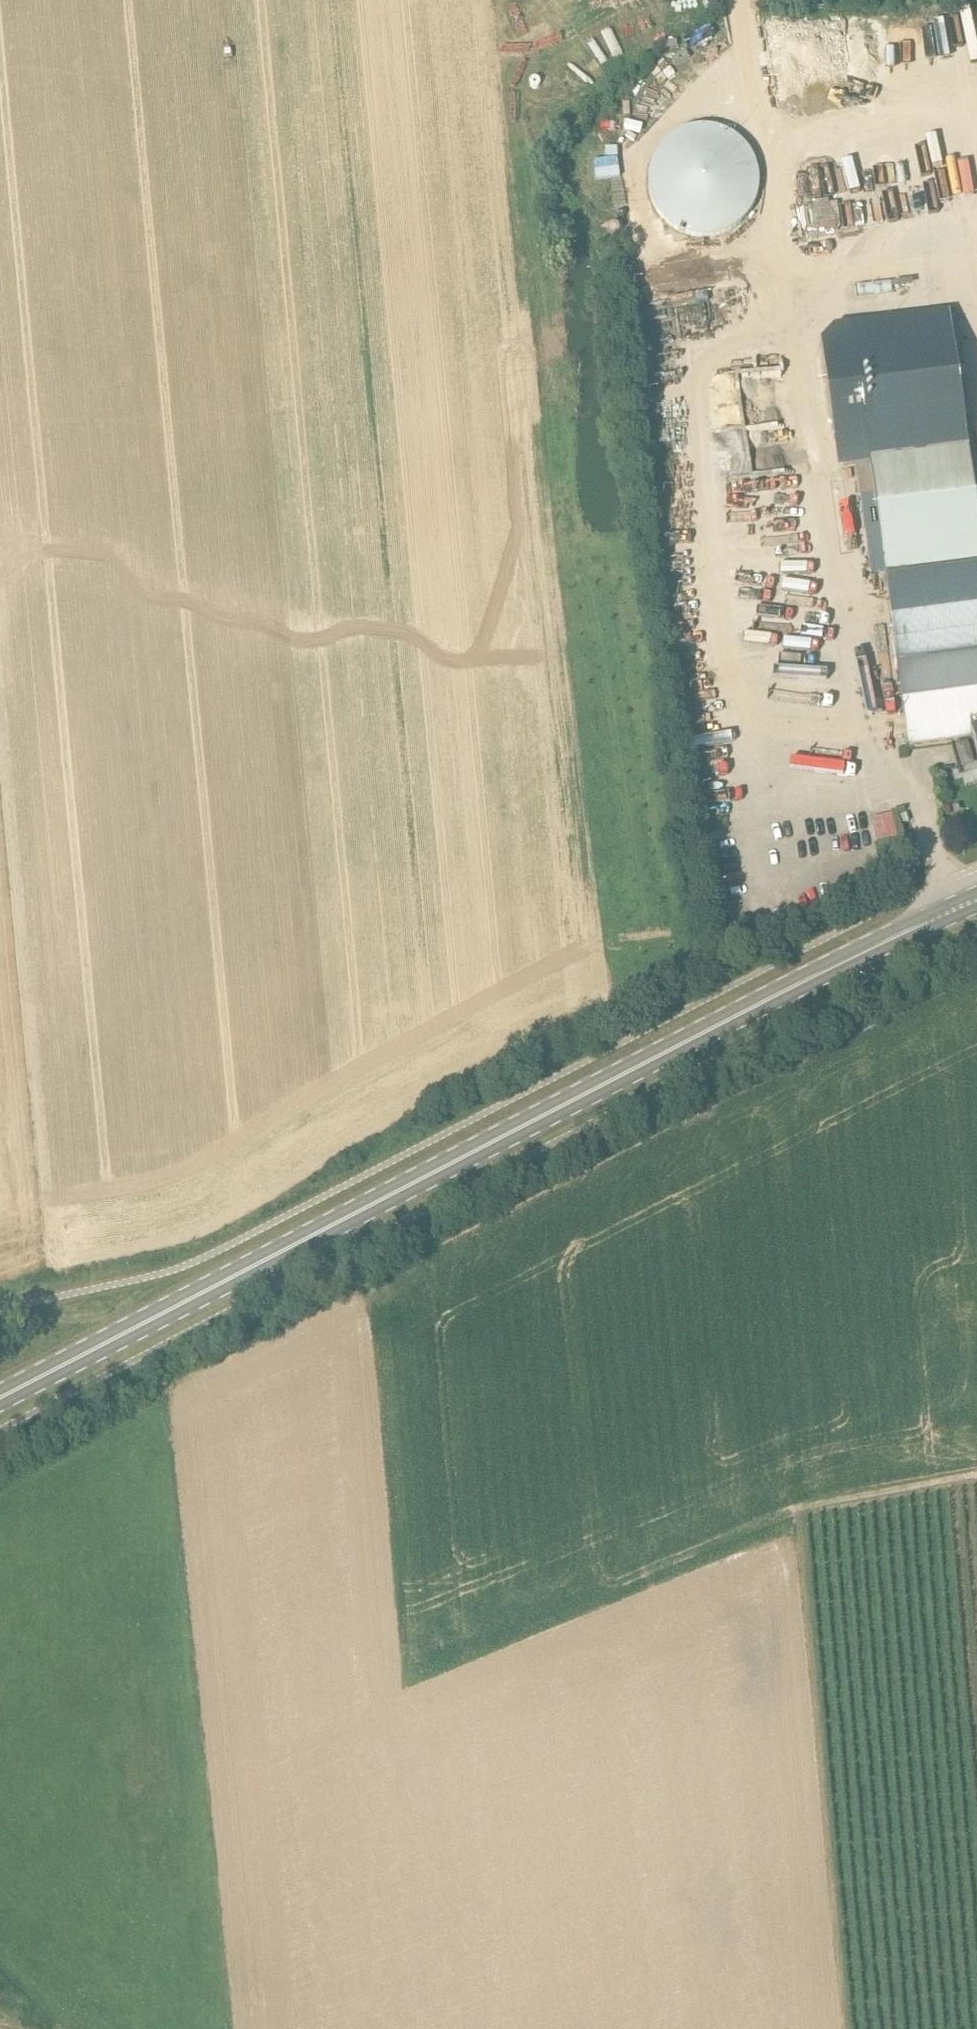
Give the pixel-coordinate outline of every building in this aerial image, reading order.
[(710,127),(705,127),(700,127),(696,128),(691,129),(687,130),(682,132),(678,134),(674,137),(670,140),(667,143),(664,146),(661,150),(658,154),(656,158),(654,163),(653,167),(652,172),(651,177),(651,181),(651,186),(652,191),(653,195),(654,200),(656,204),(658,208),(661,212),(664,216),(667,220),(670,223),(674,226),(678,228),(682,230),(687,232),(691,234),(696,235),(700,235),(705,235),(710,235),(715,235),(719,234),(724,232),(728,230),(732,228),(736,226),(740,223),(743,220),(747,216),(750,212),(752,208),(754,204),(756,200),(757,195),(759,191),(759,186),(759,181),(759,177),(759,172),(757,167),(756,163),(754,158),(752,154),(750,150),(747,146),(743,143),(740,140),(736,137),(732,134),(728,132),(724,130),(719,129),(715,128),(710,127)] [(616,159),(597,162),(599,180),(619,178),(616,159)] [(832,421),(864,417),(871,465),(872,476),(864,477),(859,482),(860,492),(865,496),(875,494),(898,665),(909,748),(975,739),(976,749),(976,509),(950,313),(852,324),(852,323),(835,325),(821,344),(832,421)] [(876,817),(879,839),(898,836),(895,814),(876,817)]
